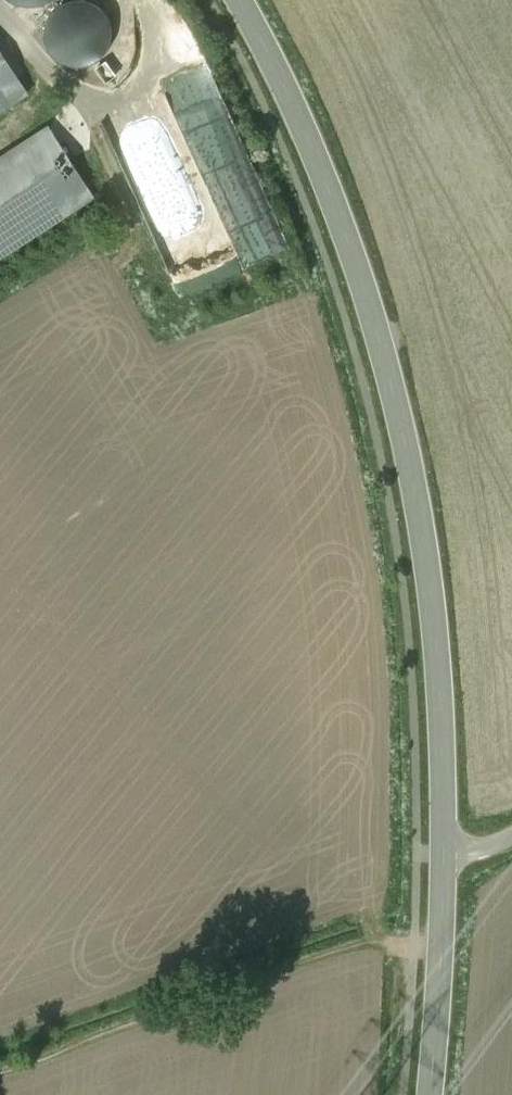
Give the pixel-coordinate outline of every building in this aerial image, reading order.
[(109,49),(113,39),(114,29),(111,19),(105,10),(97,3),(90,0),(69,0),(65,1),(55,8),(49,18),(46,30),(48,43),(54,54),(64,62),(76,66),(89,65),(100,59),(109,49)] [(27,94),(0,50),(0,112),(27,94)] [(0,158),(0,257),(94,196),(50,127),(0,158)] [(263,235),(242,240),(248,262),(269,256),(263,235)]
